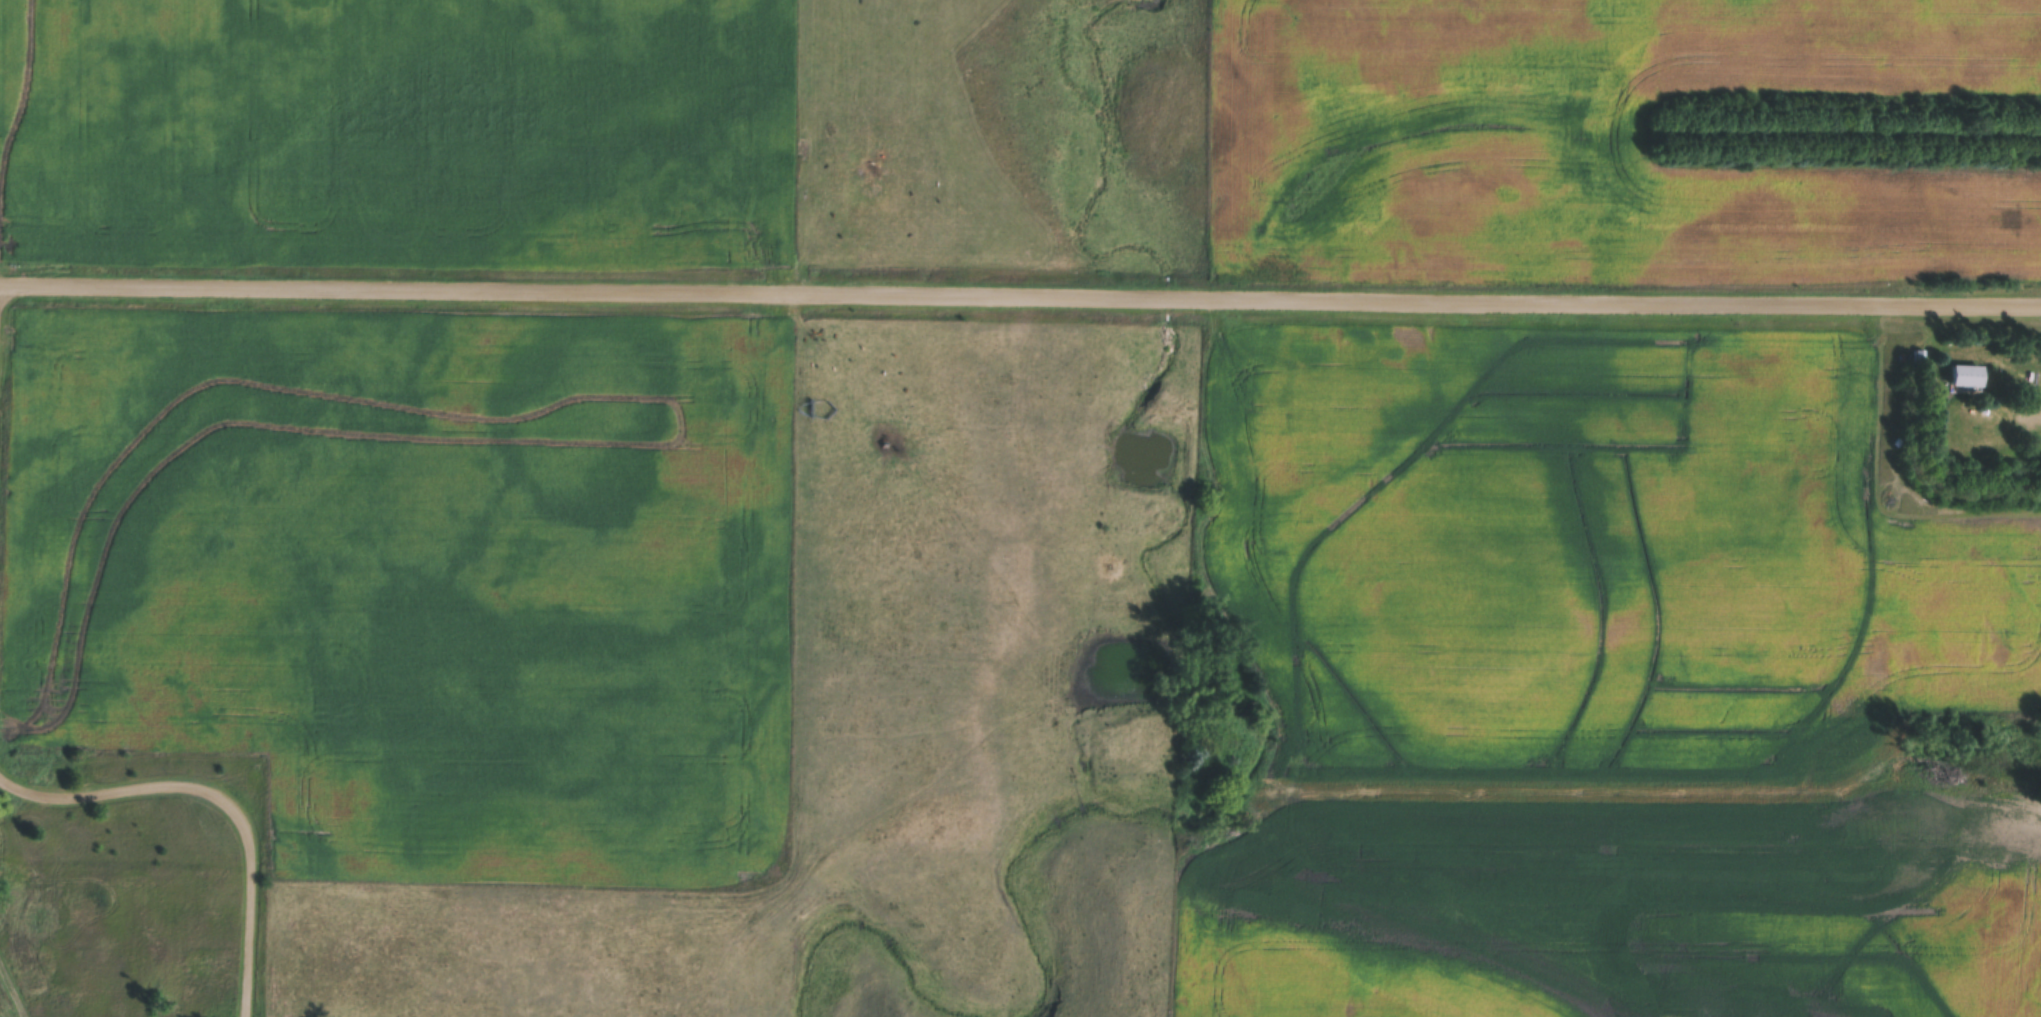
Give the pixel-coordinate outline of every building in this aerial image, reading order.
[(1951,387),(1982,387),(1982,365),(1951,365),(1951,387)]
